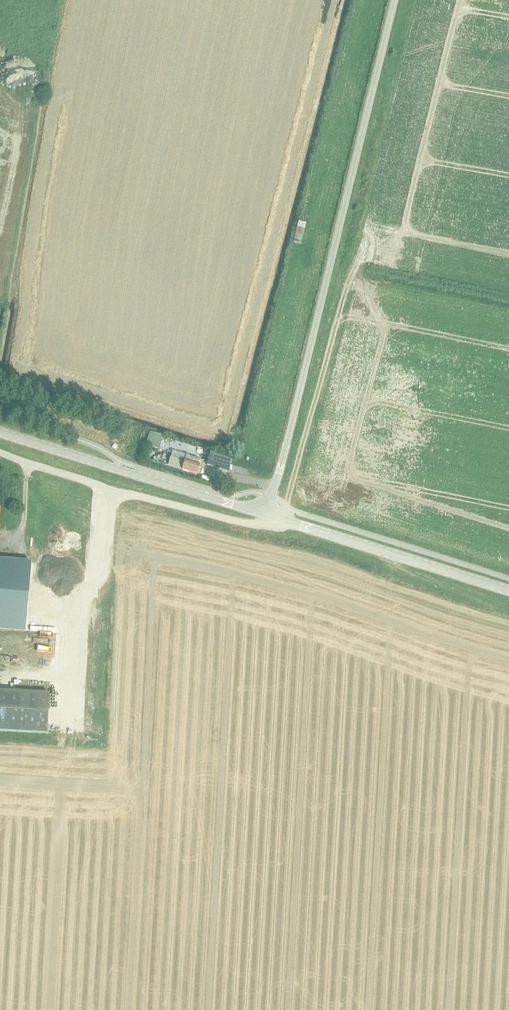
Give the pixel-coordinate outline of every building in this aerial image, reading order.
[(301,217),(297,238),(304,240),(308,218),(301,217)] [(147,440),(146,443),(147,444),(149,445),(149,447),(159,449),(163,437),(149,433),(148,437),(147,439),(147,440)] [(211,453),(207,465),(228,473),(232,459),(211,453)] [(161,456),(159,463),(182,470),(184,462),(161,456)] [(182,470),(197,475),(200,465),(198,465),(199,460),(186,456),(182,470)] [(28,580),(30,564),(12,562),(0,561),(0,628),(24,630),(28,580)] [(103,635),(94,634),(92,648),(101,649),(103,635)] [(10,654),(17,651),(15,646),(8,650),(10,654)] [(32,667),(45,665),(45,658),(31,659),(32,667)] [(97,694),(96,685),(99,685),(98,673),(88,673),(88,680),(94,680),(94,687),(87,687),(88,695),(97,694)] [(47,733),(49,694),(0,691),(0,731),(47,733)]
